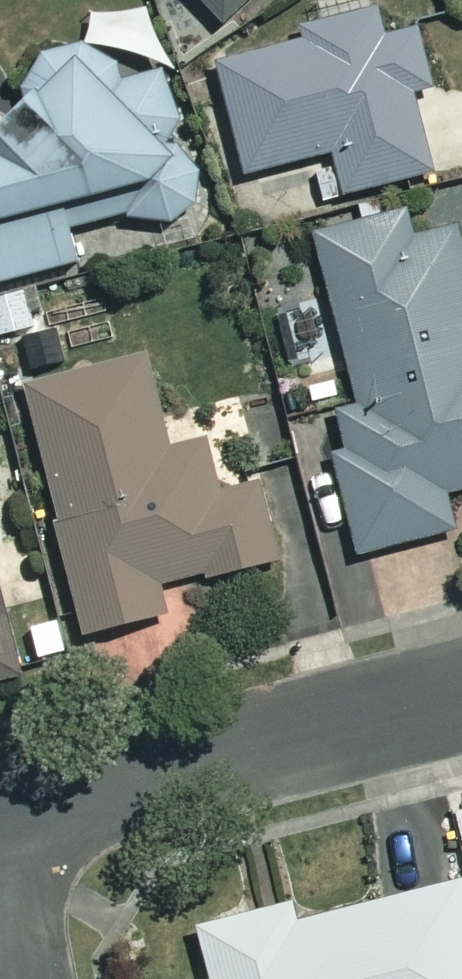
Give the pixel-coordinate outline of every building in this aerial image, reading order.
[(232,26),(260,0),(208,0),(232,26)] [(77,234),(126,220),(182,225),(219,208),(154,6),(93,23),(101,45),(28,87),(44,123),(0,137),(0,145),(6,165),(0,167),(0,291),(86,262),(77,234)] [(393,42),(384,6),(312,25),(317,45),(229,68),(258,181),(346,158),(356,196),(443,174),(422,93),(440,89),(426,34),(393,42)] [(414,217),(326,239),(369,407),(334,416),(370,558),(461,535),(461,528),(454,496),(461,494),(461,239),(422,249),(414,217)] [(156,364),(40,392),(61,479),(17,489),(28,534),(66,525),(95,640),(178,620),(170,589),(254,568),(224,446),(179,457),(156,364)] [(27,677),(0,571),(0,684),(27,677)] [(306,929),(301,908),(210,932),(223,978),(461,978),(461,888),(306,929)]
